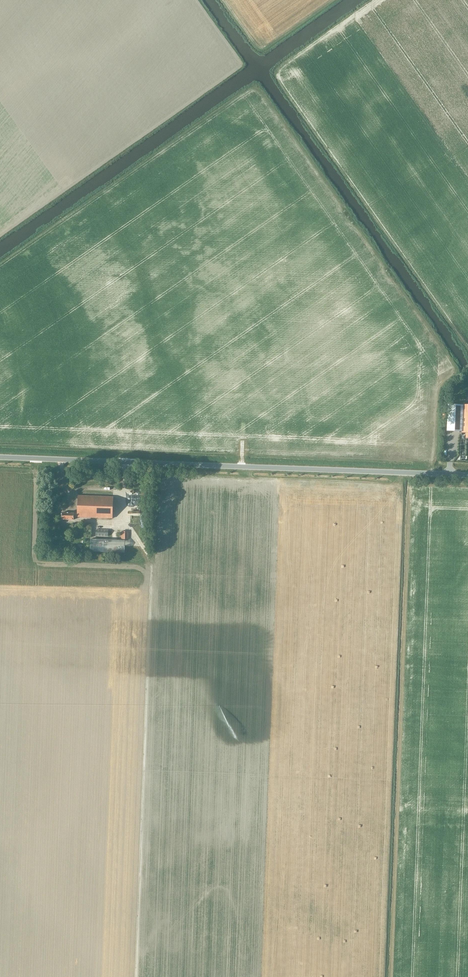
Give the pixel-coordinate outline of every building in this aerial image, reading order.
[(447,431),(462,432),(462,433),(466,433),(466,438),(467,438),(467,405),(449,404),(447,431)] [(112,519),(113,496),(78,495),(77,512),(62,512),(62,519),(74,520),(74,517),(112,519)] [(125,552),(125,540),(91,539),(90,551),(125,552)]
